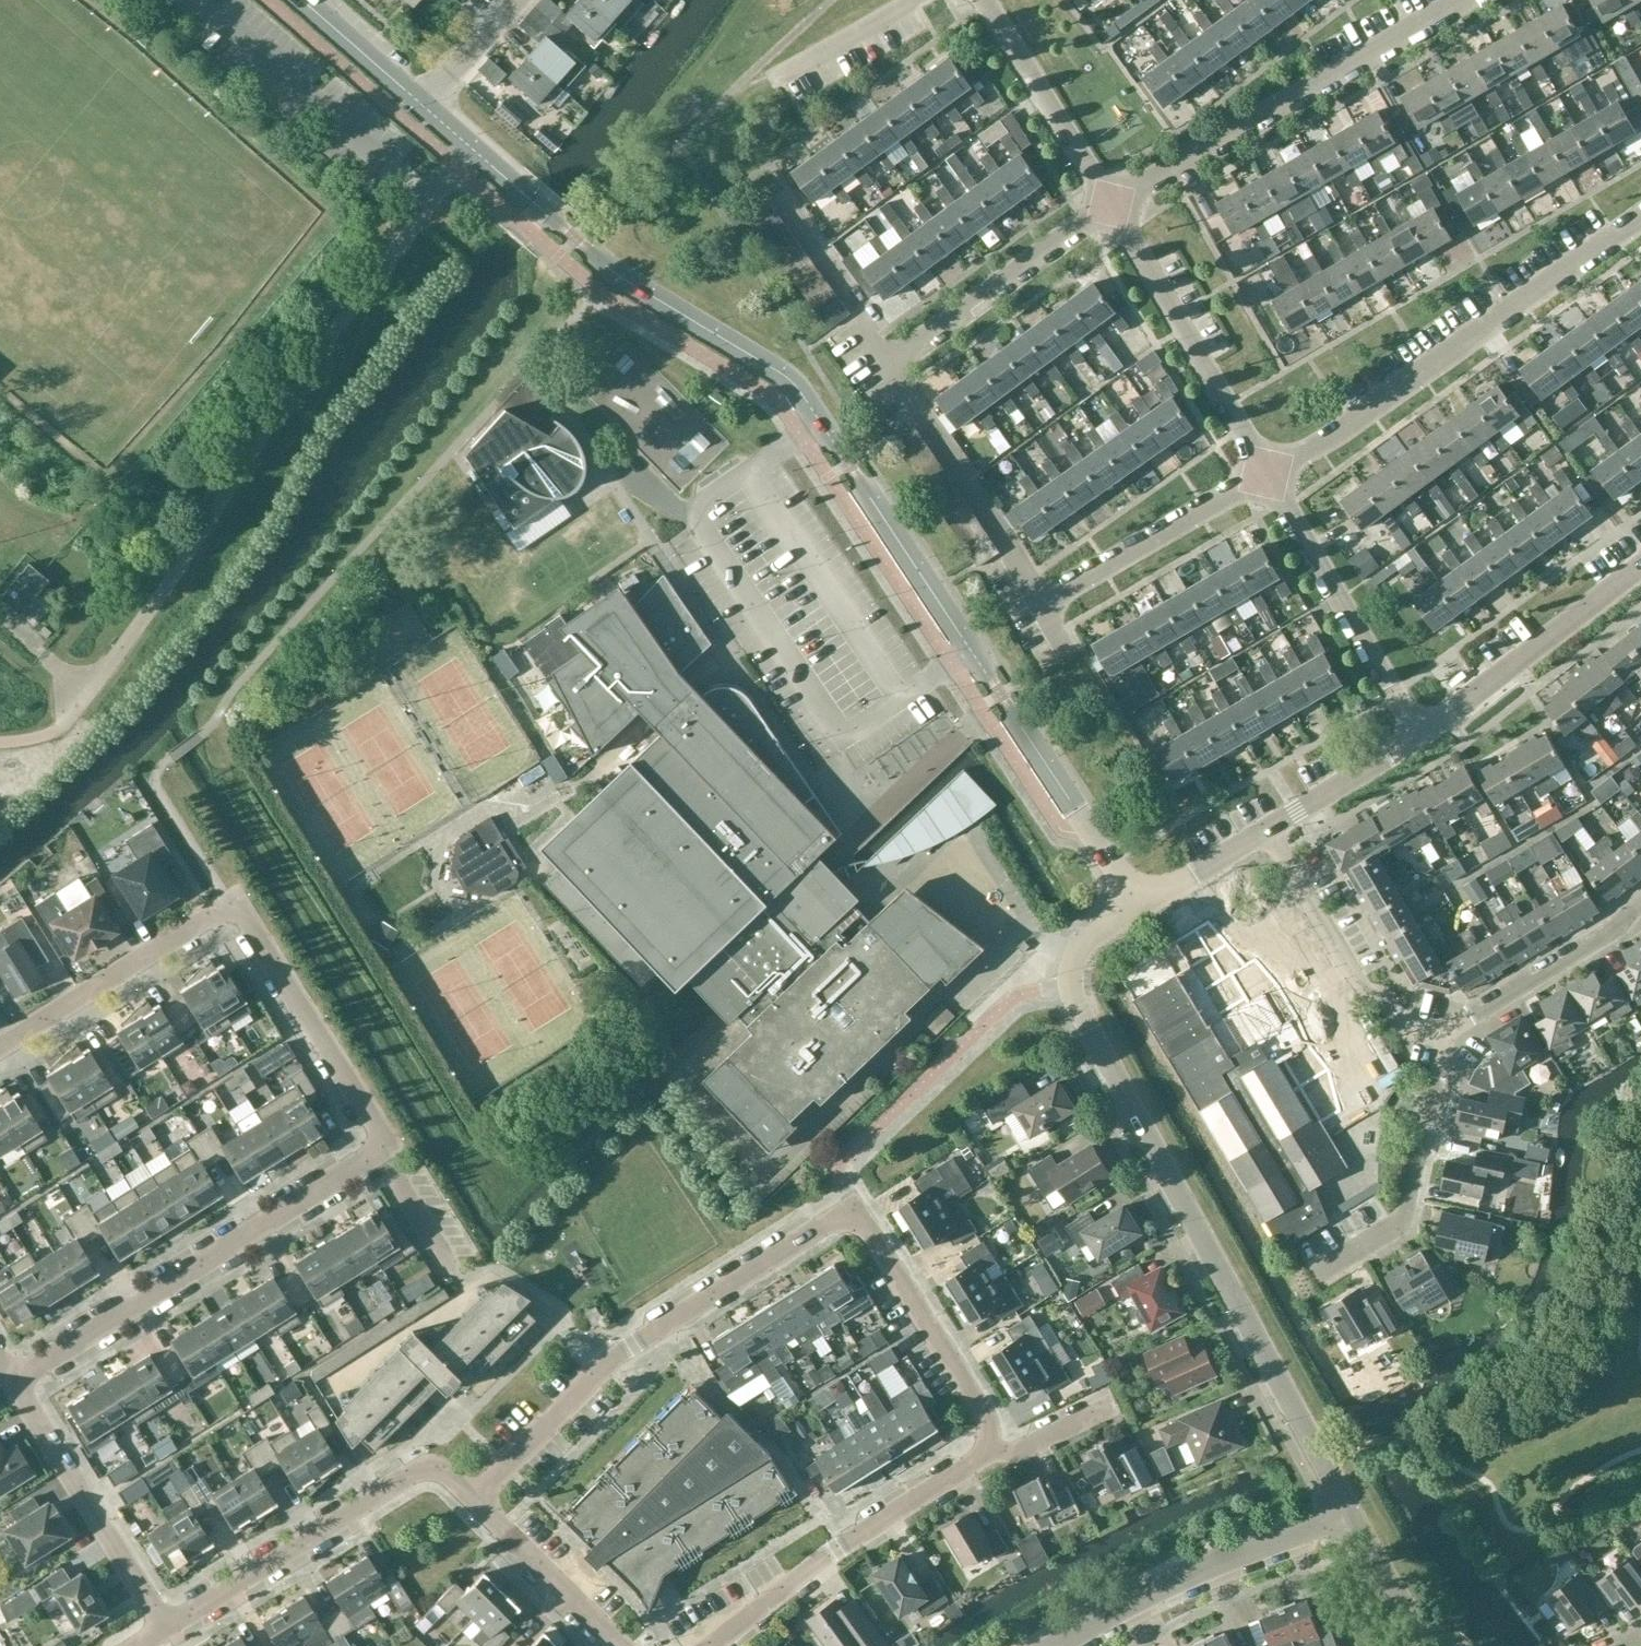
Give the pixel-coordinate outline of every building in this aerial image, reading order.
[(565,14),(549,0),(540,0),(533,7),(563,34),(572,24),(591,41),(610,20),(588,0),(577,0),(565,14)] [(610,20),(628,0),(588,0),(610,20)] [(1135,7),(1140,15),(1160,0),(1144,0),(1135,7)] [(1214,25),(1211,28),(1233,57),(1255,41),(1234,11),(1236,9),(1229,0),(1216,0),(1228,15),(1214,25)] [(1236,9),(1234,11),(1255,41),(1277,24),(1260,0),(1248,0),(1236,9)] [(1277,24),(1299,8),(1294,0),(1260,0),(1277,24)] [(1595,5),(1583,11),(1583,12),(1590,24),(1602,17),(1604,21),(1622,11),(1631,28),(1640,22),(1631,6),(1626,8),(1622,0),(1592,0),(1595,5)] [(1561,3),(1538,17),(1557,49),(1560,47),(1573,39),(1583,56),(1592,51),(1581,32),(1578,34),(1561,3)] [(563,34),(533,7),(523,19),(541,35),(542,34),(545,36),(526,57),(554,83),(573,62),(559,49),(568,38),(563,34)] [(1140,15),(1135,7),(1114,22),(1120,30),(1140,15)] [(1205,32),(1192,42),(1188,44),(1210,74),(1233,57),(1211,28),(1214,25),(1203,10),(1194,16),(1205,32)] [(1557,49),(1538,17),(1515,30),(1534,62),(1537,60),(1552,51),(1562,68),(1570,63),(1560,47),(1557,49)] [(1183,48),(1169,58),(1166,60),(1188,90),(1210,74),(1188,44),(1192,42),(1180,27),(1172,33),(1183,48)] [(1515,30),(1492,43),(1511,75),(1515,73),(1528,65),(1547,97),(1556,92),(1537,60),(1534,62),(1515,30)] [(1631,41),(1636,55),(1640,53),(1640,37),(1631,41)] [(1166,107),(1188,90),(1166,60),(1169,58),(1158,43),(1150,49),(1161,64),(1144,77),(1166,107)] [(1511,75),(1492,43),(1470,57),(1488,88),(1492,86),(1506,77),(1525,110),(1533,105),(1515,73),(1511,75)] [(535,104),(554,83),(526,57),(507,78),(535,104)] [(950,57),(928,74),(950,105),(952,103),(966,93),(976,107),(985,101),(974,86),(973,87),(950,57)] [(1470,57),(1447,70),(1465,101),(1469,99),(1483,91),(1493,108),(1502,103),(1492,86),(1488,88),(1470,57)] [(495,86),(506,74),(488,58),(477,70),(495,86)] [(1465,101),(1447,70),(1424,84),(1442,114),(1447,112),(1457,128),(1457,129),(1471,121),(1480,116),(1469,99),(1465,101)] [(950,105),(928,74),(905,90),(927,121),(930,119),(944,109),(954,123),(962,117),(952,103),(950,105)] [(1639,78),(1627,84),(1632,95),(1640,91),(1640,82),(1639,78)] [(1401,97),(1411,113),(1420,127),(1437,117),(1447,134),(1457,128),(1447,112),(1442,114),(1424,84),(1401,97)] [(1612,105),(1599,112),(1595,115),(1613,146),(1636,133),(1618,103),(1621,101),(1611,84),(1602,89),(1612,105)] [(927,121),(905,90),(883,107),(905,137),(907,135),(921,125),(932,139),(940,133),(930,119),(927,121)] [(1590,117),(1575,126),(1572,128),(1590,159),(1613,146),(1595,115),(1599,112),(1589,96),(1581,101),(1590,117)] [(494,111),(514,128),(524,117),(505,99),(494,111)] [(910,155),(911,155),(917,163),(924,158),(907,135),(905,137),(883,107),(861,123),(883,153),(885,152),(899,141),(910,155)] [(1527,114),(1535,127),(1544,144),(1530,152),(1526,154),(1544,185),(1567,172),(1549,141),(1553,139),(1535,108),(1527,114)] [(1567,172),(1590,159),(1572,128),(1575,126),(1566,109),(1557,115),(1567,131),(1553,139),(1549,141),(1567,172)] [(1398,162),(1404,159),(1414,174),(1424,169),(1414,153),(1400,128),(1390,134),(1376,110),(1353,124),(1372,155),(1375,153),(1388,145),(1398,162)] [(1480,116),(1471,121),(1480,137),(1489,132),(1480,116)] [(1002,119),(978,135),(988,148),(1011,131),(1002,119)] [(861,123),(838,139),(860,170),(863,168),(877,157),(888,172),(896,166),(885,152),(883,153),(861,123)] [(1353,124),(1331,137),(1349,169),(1353,166),(1366,158),(1376,175),(1385,170),(1375,153),(1372,155),(1353,124)] [(1522,157),(1508,165),(1504,167),(1521,199),(1544,185),(1526,154),(1530,152),(1521,136),(1512,141),(1522,157)] [(1011,137),(1003,142),(1015,159),(1001,170),(998,172),(1019,201),(1042,184),(1021,155),(1023,154),(1011,137)] [(1349,169),(1331,137),(1308,150),(1326,182),(1329,180),(1344,171),(1353,188),(1362,182),(1353,166),(1349,169)] [(860,170),(838,139),(816,155),(838,185),(840,184),(854,174),(865,189),(873,182),(863,168),(860,170)] [(1499,170),(1485,178),(1481,181),(1499,212),(1521,199),(1504,167),(1508,165),(1498,148),(1489,153),(1499,170)] [(1326,182),(1308,150),(1285,164),(1303,195),(1308,192),(1322,184),(1331,201),(1339,196),(1329,180),(1326,182)] [(947,159),(959,176),(971,192),(957,203),(953,205),(974,234),(998,217),(976,188),(978,186),(954,153),(947,159)] [(998,172),(1001,170),(989,153),(981,159),(993,176),(978,186),(976,188),(998,217),(1019,201),(998,172)] [(838,185),(816,155),(793,172),(815,202),(833,189),(844,204),(851,199),(840,184),(838,185)] [(1476,225),(1499,212),(1481,181),(1485,178),(1475,161),(1467,166),(1476,184),(1458,194),(1476,225)] [(1303,195),(1285,164),(1262,177),(1280,208),(1285,206),(1299,198),(1308,214),(1317,209),(1308,192),(1303,195)] [(1262,177),(1239,190),(1257,221),(1262,219),(1277,210),(1286,226),(1296,244),(1304,239),(1285,206),(1280,208),(1262,177)] [(948,209),(935,219),(932,221),(953,249),(974,234),(953,205),(957,203),(944,186),(936,192),(948,209)] [(1433,209),(1439,205),(1429,188),(1418,195),(1427,211),(1414,219),(1409,221),(1428,253),(1451,239),(1433,209)] [(1257,221),(1239,190),(1216,203),(1234,235),(1254,223),(1263,240),(1255,245),(1265,262),(1281,252),(1262,219),(1257,221)] [(747,218),(754,228),(777,212),(770,201),(747,218)] [(927,225),(913,235),(910,237),(930,266),(953,249),(932,221),(935,219),(922,202),(914,208),(927,225)] [(1405,223),(1390,232),(1387,234),(1405,266),(1428,253),(1409,221),(1414,219),(1405,203),(1396,208),(1405,223)] [(1308,214),(1317,231),(1318,231),(1327,226),(1327,225),(1317,209),(1308,214)] [(784,222),(777,212),(754,228),(762,238),(784,222)] [(1378,240),(1368,245),(1364,247),(1382,279),(1405,266),(1387,234),(1390,232),(1381,216),(1373,221),(1377,229),(1373,232),(1378,240)] [(905,241),(890,252),(887,254),(908,282),(930,266),(910,237),(913,235),(901,218),(892,224),(905,241)] [(792,232),(784,222),(762,238),(769,248),(792,232)] [(1359,250),(1346,258),(1341,261),(1359,292),(1382,279),(1364,247),(1368,245),(1358,229),(1350,234),(1359,250)] [(799,243),(792,232),(769,248),(776,258),(799,243)] [(885,299),(908,282),(887,254),(890,252),(878,235),(870,240),(883,257),(864,271),(885,299)] [(1337,263),(1323,271),(1318,274),(1337,306),(1359,292),(1341,261),(1346,258),(1337,242),(1328,247),(1337,263)] [(806,253),(799,243),(776,258),(784,269),(806,253)] [(814,263),(806,253),(784,269),(791,279),(814,263)] [(1314,319),(1337,306),(1318,274),(1323,271),(1314,255),(1306,260),(1315,276),(1301,284),(1295,287),(1314,319)] [(821,274),(814,263),(791,279),(799,290),(821,274)] [(1291,268),(1290,268),(1282,273),(1292,289),(1273,301),(1291,332),(1314,319),(1295,287),(1301,284),(1291,268)] [(829,284),(821,274),(799,290),(807,301),(829,284)] [(1633,287),(1640,299),(1640,281),(1633,287)] [(1093,283),(1071,300),(1092,330),(1095,328),(1109,318),(1121,334),(1124,331),(1133,342),(1145,334),(1122,296),(1109,305),(1093,283)] [(836,294),(829,284),(807,301),(814,310),(836,294)] [(1633,287),(1610,304),(1632,333),(1634,331),(1640,326),(1640,299),(1633,287)] [(843,304),(836,294),(814,310),(821,320),(843,304)] [(1092,330),(1071,300),(1048,316),(1070,347),(1072,345),(1086,334),(1098,350),(1106,344),(1095,328),(1092,330)] [(851,314),(843,304),(821,320),(828,331),(851,314)] [(1610,304),(1588,320),(1609,349),(1612,347),(1625,337),(1637,353),(1640,350),(1640,341),(1634,331),(1632,333),(1610,304)] [(1070,347),(1048,316),(1026,333),(1048,363),(1051,361),(1065,350),(1077,366),(1084,361),(1072,345),(1070,347)] [(1603,353),(1614,369),(1620,376),(1628,369),(1612,347),(1609,349),(1588,320),(1566,336),(1587,365),(1589,363),(1603,353)] [(1048,363),(1026,333),(1004,349),(1026,379),(1029,377),(1043,367),(1054,382),(1063,376),(1051,361),(1048,363)] [(1566,336),(1544,353),(1565,381),(1567,379),(1581,369),(1593,385),(1601,379),(1589,363),(1587,365),(1566,336)] [(1032,398),(1040,392),(1029,377),(1026,379),(1004,349),(982,366),(1005,395),(1007,394),(1021,383),(1032,398)] [(1565,381),(1544,353),(1522,369),(1542,397),(1559,385),(1571,401),(1579,395),(1567,379),(1565,381)] [(982,366),(961,381),(983,411),(985,410),(999,400),(1010,415),(1018,409),(1007,394),(1005,395),(982,366)] [(1079,399),(1093,389),(1082,383),(1077,387),(1066,371),(1062,374),(1079,399)] [(983,411),(961,381),(938,398),(960,428),(977,416),(988,431),(996,425),(985,410),(983,411)] [(1166,403),(1151,413),(1148,415),(1169,444),(1192,429),(1172,399),(1174,398),(1162,381),(1154,386),(1166,403)] [(1516,411),(1498,386),(1475,402),(1496,431),(1499,429),(1513,419),(1525,435),(1533,429),(1528,422),(1535,417),(1525,404),(1516,411)] [(1143,419),(1128,429),(1126,430),(1147,460),(1169,444),(1148,415),(1151,413),(1140,396),(1131,402),(1143,419)] [(1511,446),(1499,429),(1496,431),(1475,402),(1453,419),(1474,448),(1477,446),(1490,436),(1502,452),(1511,446)] [(1585,452),(1593,445),(1588,439),(1609,420),(1594,404),(1565,431),(1585,452)] [(577,442),(574,437),(569,432),(564,428),(558,424),(539,444),(523,429),(526,423),(502,410),(462,454),(462,455),(512,527),(557,496),(567,493),(575,487),(580,479),(581,474),(582,469),(582,463),(582,458),(581,452),(579,447),(577,442)] [(1121,434),(1106,444),(1104,446),(1124,476),(1147,460),(1126,430),(1128,429),(1117,412),(1110,417),(1121,434)] [(1619,451),(1616,453),(1637,482),(1640,479),(1640,440),(1639,437),(1640,436),(1640,434),(1630,418),(1622,424),(1634,441),(1619,451)] [(1474,448),(1453,419),(1430,435),(1451,464),(1454,462),(1469,451),(1481,468),(1489,462),(1477,446),(1474,448)] [(893,442),(900,453),(922,438),(915,427),(893,442)] [(1098,450),(1084,460),(1082,462),(1102,491),(1124,476),(1104,446),(1106,444),(1095,428),(1087,434),(1098,450)] [(1446,468),(1457,484),(1470,502),(1479,496),(1454,462),(1451,464),(1430,435),(1408,452),(1429,480),(1432,478),(1446,468)] [(1530,450),(1541,471),(1556,463),(1551,454),(1566,446),(1560,435),(1530,450)] [(1615,498),(1637,482),(1616,453),(1619,451),(1607,435),(1600,441),(1611,457),(1594,470),(1615,498)] [(929,448),(922,438),(900,453),(907,463),(929,448)] [(1075,467),(1062,476),(1059,478),(1079,507),(1102,491),(1082,462),(1084,460),(1073,444),(1064,450),(1075,467)] [(936,458),(929,448),(907,463),(914,473),(936,458)] [(1408,452),(1385,468),(1407,497),(1410,495),(1425,484),(1436,500),(1444,494),(1432,478),(1429,480),(1408,452)] [(943,469),(936,458),(914,473),(921,484),(943,469)] [(1053,482),(1039,492),(1036,494),(1057,523),(1079,507),(1059,478),(1062,476),(1050,460),(1042,466),(1053,482)] [(1407,497),(1385,468),(1363,484),(1384,514),(1387,511),(1402,501),(1413,516),(1421,511),(1410,495),(1407,497)] [(951,479),(943,469),(921,484),(928,495),(951,479)] [(1565,490),(1552,500),(1548,503),(1569,532),(1592,515),(1571,487),(1573,485),(1561,469),(1554,475),(1565,490)] [(1507,470),(1486,486),(1497,500),(1518,484),(1507,470)] [(1034,539),(1057,523),(1036,494),(1039,492),(1028,476),(1019,481),(1031,498),(1014,510),(1034,539)] [(958,490),(951,479),(928,495),(935,505),(958,490)] [(1384,514),(1363,484),(1341,501),(1362,530),(1379,518),(1390,533),(1399,527),(1387,511),(1384,514)] [(1543,506),(1529,517),(1526,519),(1547,548),(1569,532),(1548,503),(1552,500),(1540,485),(1532,491),(1543,506)] [(965,501),(958,490),(935,505),(943,516),(965,501)] [(972,511),(965,501),(943,516),(950,526),(972,511)] [(1521,523),(1507,533),(1503,536),(1525,564),(1547,548),(1526,519),(1529,517),(1517,502),(1510,507),(1521,523)] [(979,522),(972,511),(950,526),(957,537),(979,522)] [(1498,539),(1484,549),(1481,552),(1502,581),(1525,564),(1503,536),(1507,533),(1495,518),(1487,524),(1498,539)] [(986,532),(979,522),(957,537),(964,547),(986,532)] [(993,543),(986,532),(964,547),(971,557),(993,543)] [(1476,555),(1462,566),(1459,568),(1480,597),(1502,581),(1481,552),(1484,549),(1473,535),(1465,540),(1476,555)] [(1000,553),(993,543),(971,557),(978,568),(1000,553)] [(1261,547),(1237,561),(1255,592),(1258,590),(1273,581),(1283,598),(1291,593),(1281,576),(1279,577),(1261,547)] [(1454,571),(1439,582),(1436,584),(1458,613),(1480,597),(1459,568),(1462,566),(1451,551),(1443,556),(1454,571)] [(1255,592),(1237,561),(1213,575),(1231,606),(1234,604),(1249,595),(1259,612),(1268,607),(1258,590),(1255,592)] [(1436,630),(1458,613),(1436,584),(1439,582),(1428,567),(1420,573),(1432,588),(1414,601),(1436,630)] [(50,586),(31,569),(5,602),(22,617),(50,586)] [(641,712),(662,734),(703,695),(683,675),(681,670),(710,642),(711,644),(712,643),(665,574),(635,606),(621,585),(566,623),(561,615),(546,626),(547,627),(523,644),(549,682),(576,721),(571,726),(592,748),(596,755),(641,712)] [(1231,606),(1213,575),(1190,589),(1208,620),(1211,618),(1226,609),(1236,626),(1240,633),(1247,629),(1243,622),(1244,621),(1234,604),(1231,606)] [(1202,623),(1212,640),(1223,658),(1231,653),(1211,618),(1208,620),(1190,589),(1166,603),(1184,634),(1187,632),(1202,623)] [(1166,603),(1142,617),(1160,647),(1164,645),(1178,637),(1188,654),(1197,649),(1187,632),(1184,634),(1166,603)] [(1160,647),(1142,617),(1118,631),(1136,661),(1140,660),(1155,651),(1165,668),(1174,663),(1164,645),(1160,647)] [(1604,655),(1625,683),(1639,672),(1640,670),(1640,627),(1604,655)] [(1136,661),(1118,631),(1094,645),(1113,675),(1131,665),(1141,682),(1150,677),(1140,660),(1136,661)] [(1318,657),(1302,666),(1299,668),(1317,698),(1342,684),(1325,654),(1326,653),(1316,635),(1308,639),(1318,657)] [(1293,671),(1278,680),(1277,681),(1294,712),(1317,698),(1299,668),(1302,666),(1292,649),(1283,654),(1293,671)] [(1625,683),(1604,655),(1597,660),(1596,659),(1582,669),(1615,712),(1624,705),(1617,697),(1616,698),(1612,693),(1625,683)] [(1270,685),(1255,694),(1252,695),(1270,726),(1294,712),(1277,681),(1278,680),(1268,663),(1260,667),(1270,685)] [(1615,712),(1582,669),(1570,679),(1571,681),(1564,687),(1565,689),(1565,688),(1584,714),(1585,713),(1599,702),(1602,707),(1600,709),(1607,718),(1615,712)] [(1246,699),(1231,708),(1229,709),(1247,739),(1270,726),(1252,695),(1255,694),(1245,676),(1236,682),(1246,699)] [(1137,682),(1122,689),(1127,702),(1143,695),(1137,682)] [(692,977),(710,996),(725,1011),(839,890),(852,878),(851,877),(850,877),(846,867),(845,866),(841,868),(838,870),(834,872),(830,875),(827,877),(813,862),(839,837),(806,804),(818,795),(751,700),(748,695),(744,692),(739,689),(734,687),(728,686),(723,686),(717,687),(712,689),(707,691),(703,695),(662,734),(543,848),(561,867),(545,883),(643,986),(660,970),(678,990),(692,977)] [(1565,688),(1565,689),(1552,699),(1553,701),(1545,707),(1567,735),(1582,723),(1586,728),(1583,731),(1590,739),(1599,732),(1585,713),(1584,714),(1565,688)] [(1223,713),(1208,722),(1205,723),(1223,754),(1247,739),(1229,709),(1231,708),(1221,690),(1213,695),(1223,713)] [(953,700),(880,737),(895,765),(937,744),(940,751),(971,735),(953,700)] [(1199,727),(1183,736),(1182,737),(1199,767),(1223,754),(1205,723),(1208,722),(1198,704),(1189,709),(1199,727)] [(1175,781),(1199,767),(1182,737),(1183,736),(1173,718),(1165,723),(1175,741),(1157,751),(1175,781)] [(1538,738),(1523,746),(1551,793),(1561,787),(1556,778),(1552,780),(1548,774),(1565,764),(1548,735),(1539,740),(1538,738)] [(558,745),(521,765),(530,781),(567,761),(558,745)] [(1551,793),(1523,746),(1509,755),(1511,757),(1503,762),(1520,791),(1535,782),(1538,788),(1536,790),(1541,799),(1551,793)] [(1520,791),(1503,762),(1495,767),(1493,765),(1478,774),(1505,821),(1515,815),(1510,805),(1506,807),(1503,801),(1520,791)] [(1453,777),(1445,782),(1463,811),(1477,802),(1480,807),(1478,809),(1484,819),(1494,814),(1466,767),(1452,775),(1453,777)] [(1636,809),(1640,807),(1640,779),(1611,790),(1618,807),(1633,802),(1636,809)] [(1463,811),(1445,782),(1437,787),(1435,784),(1421,793),(1436,820),(1448,840),(1457,835),(1451,825),(1449,827),(1445,821),(1463,811)] [(1409,791),(1394,800),(1423,848),(1432,843),(1427,833),(1424,834),(1421,829),(1436,820),(1421,793),(1419,789),(1411,794),(1409,791)] [(1423,848),(1394,800),(1379,809),(1381,812),(1373,817),(1390,847),(1406,838),(1409,843),(1407,844),(1413,854),(1423,848)] [(1639,812),(1630,819),(1637,827),(1640,825),(1640,827),(1640,814),(1639,812)] [(518,873),(527,867),(509,838),(505,840),(491,817),(468,831),(470,834),(459,841),(454,866),(468,890),(494,895),(516,881),(518,873)] [(1390,847),(1373,817),(1328,844),(1346,874),(1348,872),(1378,855),(1390,847)] [(152,823),(125,840),(138,860),(115,875),(141,915),(153,907),(156,912),(174,901),(171,896),(174,894),(154,863),(170,853),(152,823)] [(1445,852),(1452,867),(1512,839),(1505,824),(1445,852)] [(1629,842),(1640,858),(1640,833),(1629,842)] [(1551,863),(1572,850),(1562,835),(1542,848),(1551,863)] [(1598,844),(1632,888),(1640,880),(1640,858),(1629,842),(1614,854),(1610,848),(1614,845),(1607,837),(1598,844)] [(1534,839),(1464,868),(1475,895),(1529,873),(1522,857),(1538,850),(1534,839)] [(1632,888),(1598,844),(1588,851),(1595,860),(1598,857),(1603,863),(1588,874),(1608,901),(1615,895),(1617,898),(1632,888)] [(1390,876),(1378,855),(1348,872),(1361,893),(1390,876)] [(1405,867),(1390,876),(1361,893),(1358,895),(1367,910),(1370,909),(1374,916),(1404,899),(1395,883),(1400,880),(1402,884),(1411,878),(1405,867)] [(1439,867),(1421,875),(1427,889),(1445,881),(1439,867)] [(1561,876),(1551,881),(1578,926),(1593,918),(1591,915),(1599,910),(1584,883),(1567,893),(1563,888),(1567,886),(1561,876)] [(117,910),(96,877),(84,885),(92,898),(52,923),(59,933),(54,936),(65,954),(70,951),(73,956),(86,948),(88,950),(103,941),(101,938),(114,930),(106,917),(117,910)] [(1578,926),(1551,881),(1541,887),(1547,897),(1550,895),(1554,901),(1538,910),(1554,937),(1561,932),(1563,935),(1578,926)] [(839,890),(725,1011),(733,1019),(736,1016),(738,1014),(755,1031),(705,1079),(773,1151),(801,1125),(795,1119),(818,1097),(824,1103),(913,1018),(907,1012),(943,978),(949,984),(987,948),(908,886),(872,921),(839,890)] [(1404,899),(1374,916),(1371,918),(1380,933),(1384,931),(1388,938),(1417,921),(1407,905),(1413,902),(1415,904),(1424,899),(1418,890),(1404,899)] [(1516,903),(1506,908),(1532,953),(1547,944),(1546,941),(1554,937),(1538,910),(1522,920),(1519,914),(1521,913),(1516,903)] [(1532,953),(1506,908),(1496,914),(1502,924),(1504,922),(1508,928),(1493,937),(1509,963),(1516,959),(1518,961),(1532,953)] [(35,940),(21,917),(0,931),(0,932),(8,945),(0,950),(0,973),(15,996),(19,993),(23,994),(30,989),(31,986),(43,978),(23,947),(35,940)] [(1427,937),(1417,921),(1388,938),(1393,946),(1390,948),(1398,963),(1401,961),(1431,944),(1445,936),(1439,926),(1431,931),(1432,934),(1427,937)] [(1460,935),(1469,951),(1470,950),(1485,976),(1487,980),(1502,971),(1501,968),(1509,963),(1493,937),(1477,946),(1474,940),(1477,939),(1471,929),(1460,935)] [(1175,940),(1118,974),(1282,1249),(1280,1251),(1328,1223),(1327,1223),(1326,1223),(1308,1192),(1346,1169),(1320,1123),(1319,1121),(1337,1111),(1317,1077),(1294,1091),(1296,1094),(1295,1094),(1278,1066),(1316,1043),(1300,1017),(1323,1004),(1303,969),(1221,1017),(1175,940)] [(1444,966),(1431,944),(1401,961),(1415,984),(1420,981),(1422,985),(1435,988),(1441,968),(1444,966)] [(1626,956),(1633,967),(1622,974),(1640,1006),(1640,947),(1626,956)] [(1485,976),(1470,950),(1469,951),(1449,963),(1451,966),(1442,989),(1450,991),(1461,984),(1464,989),(1485,976)] [(209,958),(197,971),(230,1024),(250,1011),(241,995),(252,988),(237,965),(226,972),(222,965),(216,969),(209,958)] [(230,1024),(197,971),(184,983),(186,987),(180,991),(185,998),(174,1005),(188,1028),(199,1021),(209,1037),(230,1024)] [(1595,974),(1569,990),(1590,1024),(1610,1011),(1617,1022),(1634,1011),(1613,978),(1602,985),(1595,974)] [(1590,1024),(1569,990),(1543,1006),(1550,1017),(1539,1023),(1559,1056),(1575,1046),(1569,1037),(1590,1024)] [(145,999),(133,1011),(159,1052),(180,1040),(177,1035),(188,1028),(174,1005),(162,1012),(158,1005),(152,1009),(145,999)] [(159,1052),(133,1011),(120,1024),(123,1027),(117,1031),(121,1038),(110,1045),(129,1076),(142,1068),(139,1065),(159,1052)] [(1485,1060),(1476,1071),(1495,1081),(1516,1092),(1516,1091),(1531,1082),(1523,1068),(1544,1055),(1522,1018),(1491,1037),(1499,1051),(1488,1058),(1485,1060)] [(63,1055),(89,1097),(96,1108),(116,1095),(112,1087),(123,1080),(104,1049),(92,1056),(88,1049),(82,1053),(75,1043),(63,1055)] [(89,1097),(63,1055),(50,1068),(53,1071),(47,1075),(51,1082),(40,1089),(59,1120),(72,1112),(70,1109),(89,1097)] [(244,1069),(233,1075),(239,1085),(249,1078),(244,1069)] [(294,1085),(275,1097),(303,1143),(324,1130),(305,1100),(316,1092),(302,1069),(289,1077),(294,1085)] [(239,1085),(233,1075),(223,1082),(229,1091),(239,1085)] [(1032,1134),(1075,1108),(1071,1102),(1075,1100),(1065,1085),(1062,1087),(1058,1082),(1032,1098),(1022,1081),(982,1106),(994,1124),(1017,1110),(1032,1134)] [(1464,1099),(1457,1129),(1502,1140),(1504,1130),(1518,1133),(1526,1099),(1515,1097),(1516,1092),(1495,1081),(1489,1104),(1464,1099)] [(19,1141),(26,1152),(46,1139),(37,1124),(48,1117),(33,1093),(22,1100),(18,1093),(12,1097),(5,1087),(0,1092),(0,1111),(19,1141)] [(303,1143),(275,1097),(255,1110),(262,1121),(282,1154),(302,1142),(303,1143)] [(117,1128),(141,1115),(135,1104),(111,1117),(117,1128)] [(162,1127),(169,1123),(174,1133),(189,1125),(179,1104),(157,1116),(162,1127)] [(0,1111),(0,1153),(19,1141),(0,1111)] [(282,1154),(262,1121),(242,1134),(262,1166),(282,1154)] [(210,1126),(198,1134),(213,1158),(224,1150),(242,1179),(262,1166),(242,1134),(222,1146),(210,1126)] [(150,1128),(139,1134),(145,1144),(156,1137),(150,1128)] [(213,1158),(198,1134),(185,1142),(189,1148),(171,1160),(199,1206),(219,1193),(201,1165),(213,1158)] [(183,1137),(164,1149),(171,1160),(189,1148),(185,1142),(183,1137)] [(116,1141),(106,1147),(112,1157),(122,1150),(116,1141)] [(1069,1201),(1111,1175),(1092,1145),(1059,1166),(1051,1154),(1028,1169),(1044,1195),(1059,1185),(1069,1201)] [(112,1157),(106,1147),(96,1153),(102,1163),(112,1157)] [(1503,1182),(1508,1160),(1480,1154),(1477,1169),(1449,1162),(1443,1189),(1482,1198),(1487,1179),(1503,1182)] [(946,1206),(972,1189),(952,1156),(937,1167),(914,1181),(921,1193),(899,1207),(912,1228),(946,1206)] [(171,1162),(151,1175),(176,1213),(179,1219),(199,1206),(171,1162)] [(60,1174),(42,1184),(49,1197),(67,1187),(60,1174)] [(176,1213),(151,1175),(131,1187),(147,1213),(159,1231),(179,1219),(176,1213)] [(124,1177),(105,1188),(112,1199),(130,1188),(124,1177)] [(111,1200),(118,1211),(120,1213),(139,1244),(159,1231),(147,1213),(131,1187),(130,1188),(112,1199),(111,1200)] [(87,1204),(74,1212),(89,1235),(100,1228),(118,1257),(139,1244),(120,1213),(118,1211),(99,1223),(87,1204)] [(1100,1257),(1141,1231),(1137,1225),(1140,1223),(1131,1210),(1129,1212),(1125,1205),(1097,1223),(1090,1211),(1066,1226),(1080,1247),(1090,1241),(1100,1257)] [(946,1206),(912,1228),(925,1248),(947,1234),(954,1245),(978,1230),(970,1218),(958,1225),(946,1206)] [(374,1210),(354,1223),(376,1258),(382,1268),(414,1248),(393,1214),(381,1221),(374,1210)] [(17,1211),(6,1218),(12,1227),(23,1221),(17,1211)] [(1502,1246),(1507,1226),(1446,1211),(1438,1244),(1459,1249),(1457,1257),(1485,1264),(1490,1243),(1502,1246)] [(89,1235),(74,1212),(62,1219),(74,1239),(55,1251),(75,1284),(96,1271),(78,1242),(89,1235)] [(6,1218),(0,1222),(0,1231),(2,1234),(12,1227),(6,1218)] [(1057,1241),(1066,1234),(1056,1221),(1046,1228),(1057,1241)] [(376,1258),(354,1223),(353,1224),(354,1225),(335,1238),(356,1270),(376,1258)] [(354,1271),(356,1270),(335,1238),(315,1250),(342,1292),(360,1281),(354,1271)] [(945,1281),(958,1302),(992,1280),(986,1269),(997,1262),(984,1241),(961,1255),(968,1267),(945,1281)] [(343,1294),(342,1292),(315,1250),(294,1263),(300,1272),(289,1279),(304,1302),(315,1295),(322,1307),(343,1294)] [(75,1284),(55,1251),(35,1263),(55,1296),(75,1284)] [(8,1265),(15,1276),(37,1311),(37,1310),(36,1308),(55,1296),(35,1263),(28,1252),(8,1265)] [(1404,1267),(1386,1278),(1405,1309),(1406,1308),(1410,1315),(1420,1309),(1423,1313),(1449,1297),(1444,1289),(1453,1283),(1441,1264),(1432,1269),(1422,1252),(1409,1260),(1414,1268),(1407,1272),(1404,1267)] [(835,1263),(814,1276),(842,1320),(843,1322),(875,1302),(858,1276),(853,1280),(843,1265),(838,1268),(835,1263)] [(1133,1294),(1140,1307),(1138,1308),(1136,1314),(1141,1322),(1147,1324),(1149,1323),(1152,1329),(1184,1312),(1161,1268),(1142,1279),(1135,1267),(1112,1281),(1122,1300),(1133,1294)] [(415,1275),(402,1284),(419,1307),(450,1284),(444,1275),(425,1288),(415,1275)] [(15,1276),(0,1285),(0,1315),(2,1318),(3,1317),(9,1313),(16,1324),(37,1311),(15,1276)] [(842,1320),(814,1276),(794,1289),(816,1323),(825,1338),(834,1333),(831,1327),(842,1320)] [(251,1290),(272,1323),(279,1334),(299,1321),(292,1310),(304,1302),(289,1279),(278,1286),(272,1277),(251,1290)] [(999,1290),(992,1280),(958,1302),(971,1322),(994,1308),(1001,1319),(1024,1304),(1011,1283),(999,1290)] [(456,1377),(466,1386),(534,1318),(518,1303),(522,1299),(523,1299),(523,1298),(500,1283),(500,1285),(433,1352),(412,1331),(399,1344),(404,1350),(338,1417),(336,1417),(351,1440),(352,1439),(356,1435),(371,1451),(438,1383),(444,1389),(456,1377)] [(796,1336),(816,1323),(794,1289),(774,1301),(796,1336)] [(272,1323),(251,1290),(232,1303),(252,1335),(272,1323)] [(1380,1340),(1402,1326),(1381,1291),(1360,1303),(1354,1293),(1328,1309),(1348,1342),(1373,1328),(1380,1340)] [(388,1300),(378,1306),(384,1316),(394,1310),(388,1300)] [(754,1314),(776,1349),(785,1363),(795,1357),(786,1342),(796,1336),(774,1301),(754,1314)] [(252,1335),(232,1303),(211,1315),(232,1348),(252,1335)] [(384,1316),(378,1306),(368,1313),(374,1322),(384,1316)] [(594,1306),(584,1313),(591,1325),(602,1319),(594,1306)] [(776,1349),(754,1314),(734,1327),(770,1383),(770,1384),(779,1397),(790,1390),(767,1354),(776,1349)] [(232,1348),(211,1315),(191,1328),(212,1360),(232,1348)] [(992,1355),(1004,1376),(1039,1354),(1032,1343),(1044,1336),(1030,1315),(1007,1329),(1014,1341),(992,1355)] [(728,1362),(717,1369),(731,1393),(728,1395),(737,1404),(770,1383),(734,1327),(714,1340),(728,1362)] [(219,1372),(191,1328),(171,1341),(176,1350),(165,1357),(187,1391),(219,1372)] [(871,1335),(879,1348),(888,1342),(880,1330),(871,1335)] [(1093,1350),(1096,1336),(1083,1333),(1080,1347),(1093,1350)] [(1175,1393),(1216,1375),(1202,1344),(1189,1350),(1183,1336),(1146,1353),(1158,1379),(1167,1375),(1175,1393)] [(1051,1347),(1039,1354),(1004,1376),(1017,1396),(1040,1382),(1047,1393),(1071,1379),(1051,1347)] [(890,1365),(899,1360),(892,1348),(883,1353),(890,1365)] [(812,1377),(837,1364),(831,1352),(806,1365),(812,1377)] [(148,1355),(128,1368),(155,1412),(179,1396),(184,1404),(192,1399),(187,1391),(165,1357),(154,1364),(148,1355)] [(290,1375),(301,1369),(295,1359),(284,1366),(290,1375)] [(155,1412),(128,1368),(108,1380),(129,1413),(136,1424),(155,1412)] [(129,1413),(108,1380),(89,1392),(87,1391),(109,1426),(129,1413)] [(268,1383),(258,1390),(264,1399),(274,1393),(268,1383)] [(929,1387),(897,1407),(919,1442),(939,1429),(936,1424),(942,1421),(932,1406),(938,1402),(929,1387)] [(899,1455),(919,1442),(897,1407),(889,1413),(874,1389),(863,1397),(877,1420),(899,1455)] [(264,1399),(258,1390),(248,1396),(254,1406),(264,1399)] [(109,1426),(87,1391),(66,1404),(73,1414),(66,1418),(65,1419),(76,1435),(76,1434),(83,1430),(88,1439),(109,1426)] [(723,1418),(696,1391),(686,1401),(683,1397),(658,1422),(662,1425),(644,1444),(640,1440),(616,1465),(620,1468),(602,1487),(598,1483),(574,1507),(577,1511),(568,1521),(595,1548),(590,1553),(602,1565),(607,1560),(637,1590),(650,1610),(666,1573),(681,1564),(678,1559),(700,1546),(703,1550),(732,1532),(729,1527),(751,1514),(754,1518),(783,1500),(780,1495),(792,1488),(770,1454),(728,1413),(723,1418)] [(857,1433),(879,1467),(899,1455),(877,1420),(863,1397),(843,1409),(857,1433)] [(1242,1444),(1223,1400),(1180,1419),(1181,1421),(1162,1429),(1169,1444),(1187,1436),(1200,1463),(1242,1444)] [(315,1428),(297,1440),(322,1482),(334,1469),(332,1466),(338,1462),(321,1435),(333,1428),(318,1404),(305,1412),(315,1428)] [(837,1445),(859,1480),(879,1467),(857,1433),(846,1439),(839,1428),(830,1434),(837,1445)] [(266,1437),(254,1444),(269,1468),(280,1461),(297,1488),(303,1484),(310,1494),(322,1482),(297,1440),(290,1429),(270,1442),(266,1437)] [(1141,1486),(1154,1479),(1141,1455),(1130,1461),(1117,1439),(1105,1445),(1104,1443),(1089,1451),(1093,1458),(1083,1464),(1094,1486),(1105,1480),(1112,1493),(1137,1479),(1141,1486)] [(161,1443),(151,1449),(157,1458),(167,1452),(161,1443)] [(269,1468),(254,1444),(241,1452),(252,1468),(232,1481),(258,1522),(271,1510),(268,1506),(274,1502),(257,1475),(269,1468)] [(859,1480),(837,1445),(816,1458),(818,1460),(806,1467),(812,1477),(824,1470),(838,1493),(859,1480)] [(33,1473),(16,1446),(5,1454),(0,1446),(0,1494),(33,1473)] [(157,1458),(151,1449),(140,1456),(146,1466),(157,1458)] [(114,1486),(137,1471),(129,1459),(106,1473),(114,1486)] [(1054,1524),(1080,1511),(1068,1486),(1055,1492),(1049,1481),(1044,1484),(1040,1476),(1014,1489),(1027,1514),(1033,1511),(1037,1519),(1049,1513),(1054,1524)] [(141,1477),(118,1492),(125,1504),(149,1489),(141,1477)] [(246,1535),(258,1522),(232,1481),(213,1493),(203,1477),(190,1485),(205,1508),(216,1501),(233,1528),(239,1524),(246,1535)] [(178,1493),(180,1497),(161,1509),(168,1521),(194,1562),(207,1550),(205,1546),(211,1542),(194,1515),(205,1508),(190,1485),(178,1493)] [(33,1497),(10,1511),(18,1523),(6,1530),(19,1551),(15,1554),(23,1568),(43,1555),(41,1551),(66,1535),(55,1518),(60,1516),(53,1505),(48,1507),(47,1505),(40,1509),(33,1497)] [(997,1557),(1010,1550),(997,1529),(985,1536),(971,1513),(943,1530),(965,1565),(992,1549),(997,1557)] [(182,1575),(194,1562),(168,1521),(148,1534),(153,1542),(147,1546),(145,1546),(156,1563),(157,1562),(163,1558),(169,1568),(176,1564),(182,1575)] [(366,1556),(346,1569),(368,1603),(387,1591),(399,1610),(411,1602),(392,1571),(381,1579),(366,1556)] [(924,1616),(949,1599),(934,1577),(919,1586),(900,1557),(895,1561),(879,1565),(880,1570),(874,1574),(884,1589),(887,1601),(892,1600),(901,1614),(916,1604),(924,1616)] [(1640,1599),(1640,1572),(1630,1557),(1597,1582),(1613,1603),(1624,1595),(1632,1606),(1640,1599)] [(80,1572),(69,1579),(62,1568),(34,1586),(42,1598),(53,1592),(78,1632),(106,1614),(80,1572)] [(368,1603),(346,1569),(325,1582),(339,1605),(328,1612),(343,1635),(355,1627),(349,1616),(368,1603)] [(456,1603),(472,1619),(501,1591),(484,1573),(465,1592),(455,1583),(436,1603),(446,1613),(456,1603)] [(1585,1602),(1595,1594),(1579,1573),(1547,1598),(1571,1630),(1593,1613),(1585,1602)] [(501,1591),(472,1619),(481,1628),(472,1638),(480,1645),(499,1645),(509,1636),(499,1627),(518,1608),(501,1591)] [(330,1643),(343,1635),(328,1612),(317,1618),(303,1596),(282,1609),(304,1643),(323,1631),(330,1643)] [(885,1642),(869,1620),(857,1628),(837,1600),(808,1620),(827,1645),(880,1645),(885,1642)] [(1297,1645),(1303,1645),(1310,1643),(1311,1645),(1338,1645),(1329,1622),(1316,1626),(1307,1601),(1297,1605),(1296,1602),(1283,1607),(1297,1645)] [(1283,1607),(1270,1611),(1271,1614),(1261,1618),(1271,1643),(1263,1645),(1297,1645),(1283,1607)] [(273,1645),(300,1645),(304,1643),(282,1609),(261,1622),(276,1644),(273,1645)] [(543,1633),(530,1645),(557,1645),(543,1633)] [(1202,1640),(1205,1645),(1232,1645),(1225,1633),(1216,1637),(1215,1635),(1202,1640)] [(239,1636),(223,1645),(245,1645),(239,1636)]
